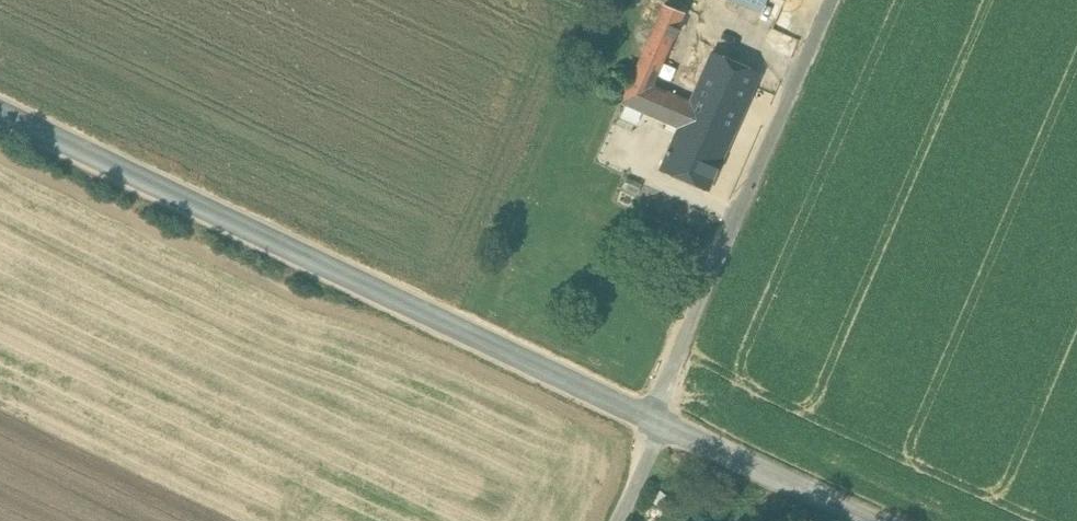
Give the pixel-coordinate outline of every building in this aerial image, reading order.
[(621,102),(662,120),(673,94),(652,85),(689,0),(666,0),(645,43),(621,102)] [(775,18),(784,0),(734,0),(775,18)] [(759,72),(713,51),(690,102),(736,122),(759,72)] [(690,102),(673,94),(662,120),(680,127),(670,151),(668,150),(666,153),(668,154),(661,169),(707,189),(736,122),(690,102)]
